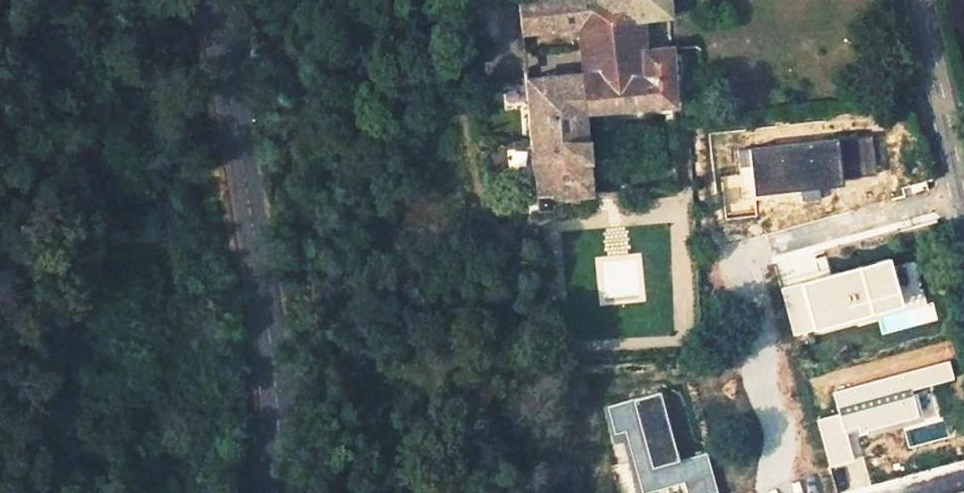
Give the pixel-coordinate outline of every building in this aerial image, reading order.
[(519,1),(521,31),(576,25),(600,22),(598,0),(534,0),(519,1)] [(668,0),(598,0),(600,22),(642,17),(669,15),(668,0)] [(576,25),(579,74),(641,70),(640,49),(643,49),(642,17),(600,22),(576,25)] [(525,78),(535,209),(546,208),(546,198),(602,196),(598,119),(673,116),(670,48),(643,49),(640,49),(641,70),(579,74),(525,78)]
